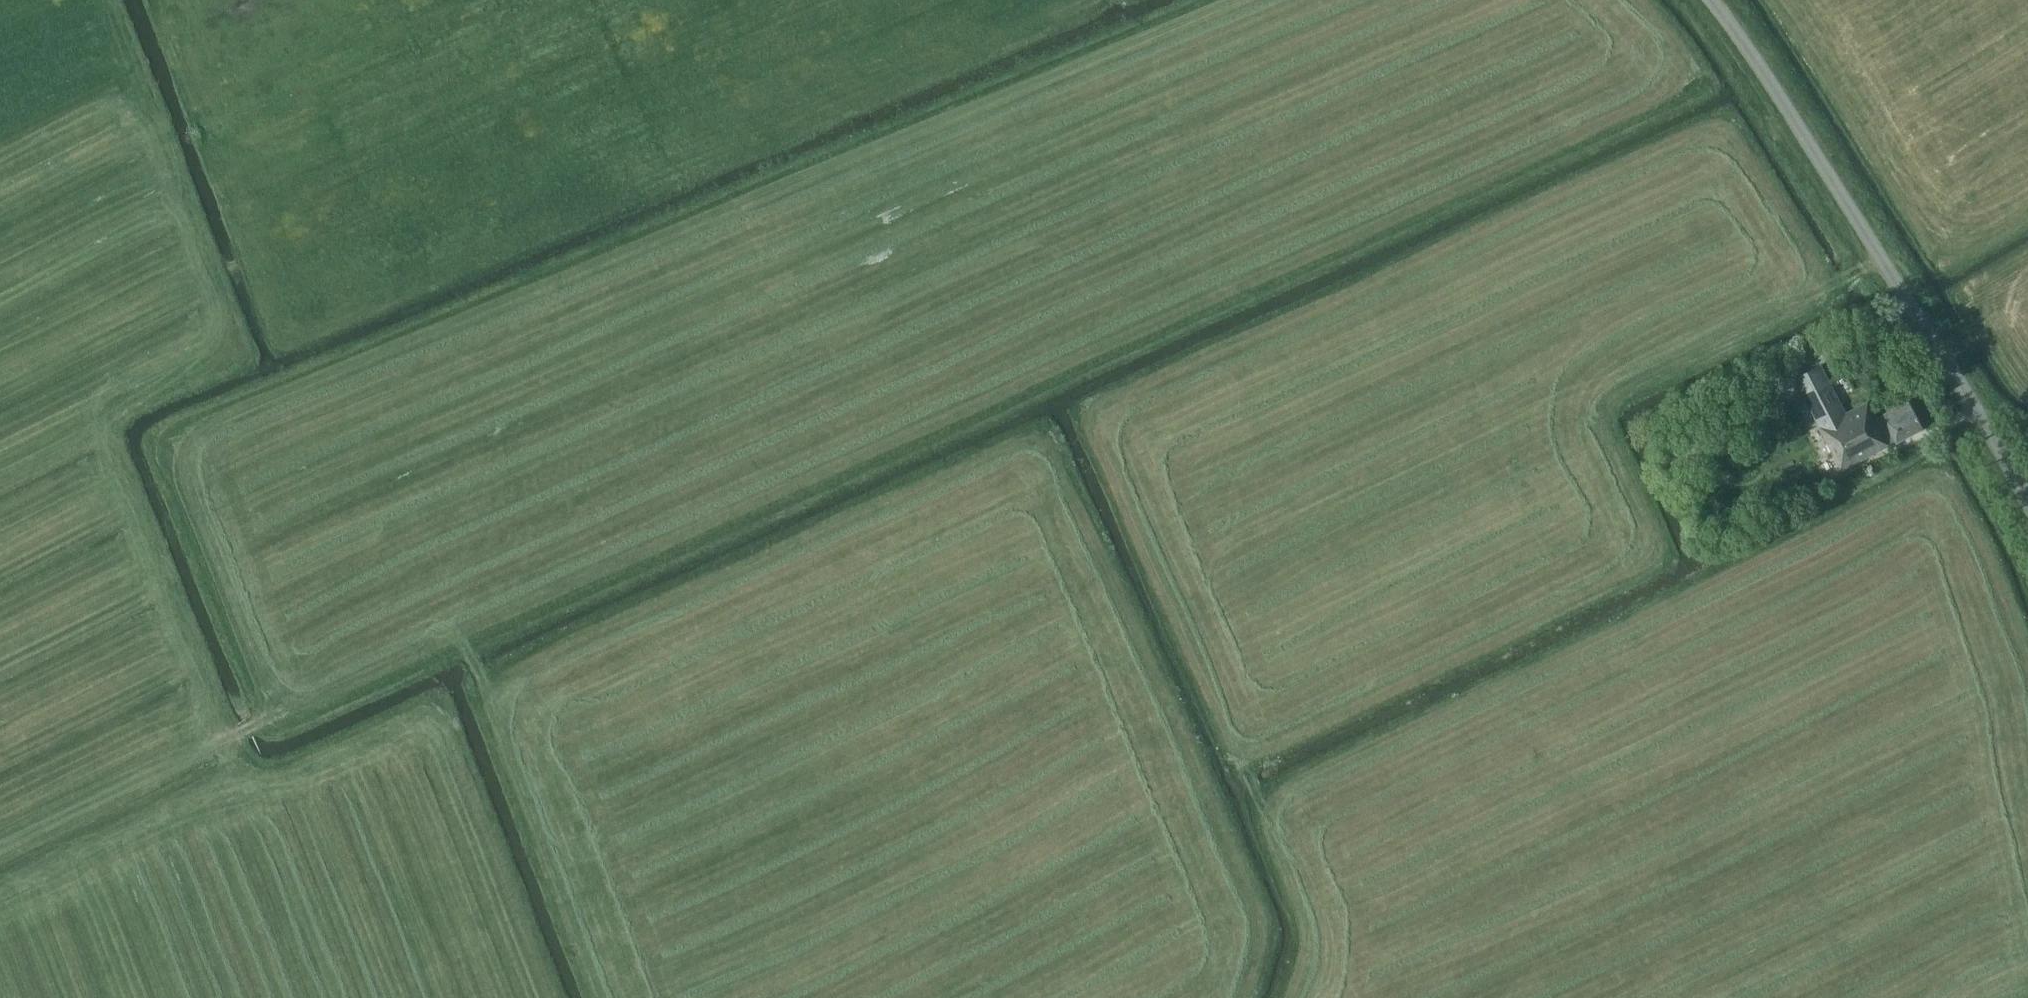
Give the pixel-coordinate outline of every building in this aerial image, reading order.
[(1793,380),(1832,457),(1838,470),(1892,443),(1893,445),(1922,430),(1908,403),(1883,416),(1886,423),(1881,426),(1869,403),(1845,415),(1821,366),(1793,380)]
